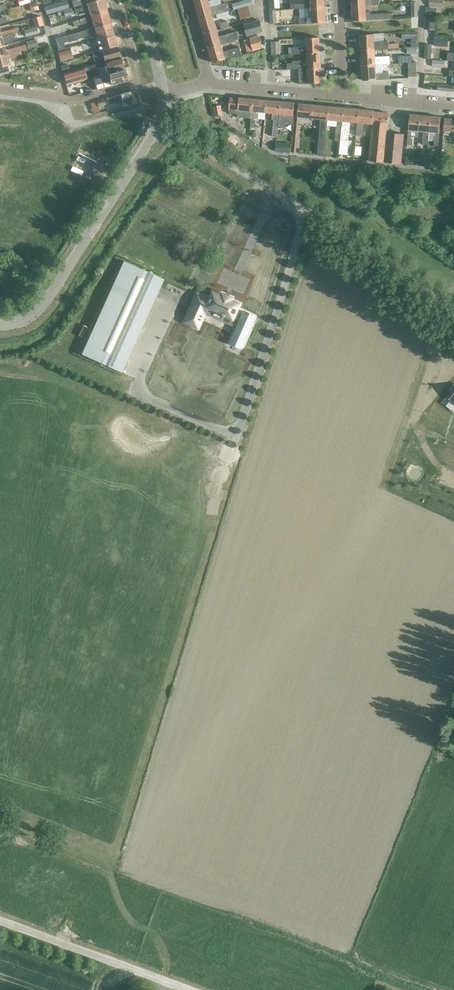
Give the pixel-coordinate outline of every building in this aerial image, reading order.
[(104,0),(100,0),(74,8),(75,13),(89,9),(91,16),(107,11),(104,0)] [(232,5),(233,10),(237,9),(248,6),(252,5),(251,0),(248,0),(232,5)] [(269,9),(279,9),(279,0),(268,0),(269,9)] [(290,10),(310,9),(324,8),(323,0),(309,0),(310,0),(290,2),(290,10)] [(66,9),(64,1),(45,7),(47,14),(66,9)] [(36,2),(29,4),(31,12),(39,10),(36,2)] [(208,2),(195,5),(199,20),(212,16),(229,11),(226,3),(210,8),(208,2)] [(365,5),(351,6),(352,22),(392,19),(392,13),(371,15),(371,11),(365,12),(365,5)] [(237,9),(239,14),(240,20),(251,17),(248,6),(237,9)] [(72,8),(63,11),(64,17),(74,14),(72,8)] [(324,8),(310,9),(310,17),(306,17),(306,18),(298,18),(299,24),(306,24),(306,23),(311,23),(311,24),(324,23),(324,8)] [(107,11),(91,16),(72,21),(74,27),(92,22),(94,28),(110,23),(107,11)] [(425,14),(424,29),(435,30),(436,15),(425,14)] [(40,16),(32,19),(34,28),(36,27),(43,26),(40,16)] [(212,16),(199,20),(204,35),(217,31),(212,16)] [(262,32),(259,20),(251,22),(253,28),(249,29),(251,35),(262,32)] [(110,23),(94,28),(68,36),(70,42),(84,38),(84,36),(92,34),(96,33),(98,40),(114,36),(110,23)] [(38,34),(36,28),(36,27),(34,28),(24,31),(26,37),(38,34)] [(13,34),(18,32),(17,28),(0,33),(0,32),(0,38),(13,34)] [(217,31),(204,35),(208,49),(221,45),(239,40),(237,32),(219,37),(217,31)] [(0,38),(0,47),(4,46),(3,42),(4,41),(4,42),(15,39),(13,34),(0,38)] [(373,35),(360,36),(361,51),(374,50),(388,49),(388,45),(387,42),(383,42),(383,34),(373,35)] [(114,36),(98,40),(93,41),(94,47),(98,46),(100,51),(117,46),(114,36)] [(261,48),(258,36),(248,39),(252,50),(261,48)] [(306,54),(319,54),(319,38),(305,39),(306,48),(290,48),(290,55),(306,54)] [(36,39),(26,42),(27,49),(37,47),(36,39)] [(277,55),(279,55),(278,42),(271,43),(271,55),(277,55)] [(0,47),(0,58),(18,52),(26,50),(25,45),(5,50),(4,46),(0,47)] [(221,45),(208,49),(212,64),(225,60),(241,55),(239,48),(223,53),(221,45)] [(100,51),(92,53),(93,58),(100,56),(99,54),(102,53),(105,62),(120,58),(117,46),(100,51)] [(68,50),(57,53),(59,62),(70,59),(68,50)] [(374,50),(361,51),(361,66),(381,65),(387,65),(390,65),(389,56),(387,56),(374,57),(374,50)] [(18,52),(0,58),(0,67),(7,65),(9,65),(8,60),(20,56),(18,52)] [(319,54),(306,54),(306,61),(292,62),(292,64),(286,64),(287,70),(294,70),(296,70),(320,69),(319,54)] [(105,62),(95,65),(96,69),(98,69),(100,76),(124,69),(120,58),(105,62)] [(416,77),(415,63),(407,63),(407,78),(416,77)] [(0,67),(0,74),(9,72),(7,65),(0,67)] [(381,65),(361,66),(362,81),(375,80),(388,80),(388,73),(381,73),(381,65)] [(127,81),(124,69),(100,76),(93,78),(96,90),(127,81)] [(320,69),(298,70),(299,85),(321,84),(320,69)] [(73,71),(63,74),(67,85),(76,82),(73,71)] [(123,106),(133,103),(130,92),(105,99),(107,105),(115,102),(116,104),(122,102),(123,106)] [(251,119),(252,100),(238,98),(238,99),(229,98),(227,113),(236,114),(236,118),(251,119)] [(266,113),(267,101),(252,100),(251,119),(250,120),(250,128),(255,129),(256,119),(265,120),(266,113)] [(280,102),(267,101),(266,113),(271,114),(271,121),(273,121),(271,137),(276,137),(277,127),(277,125),(278,118),(279,114),(280,102)] [(96,102),(90,104),(93,115),(99,113),(98,107),(96,102)] [(277,125),(277,127),(284,128),(284,123),(292,124),(294,104),(294,103),(281,102),(280,102),(279,114),(278,118),(277,125)] [(220,105),(213,107),(215,116),(222,115),(220,105)] [(327,120),(328,107),(313,105),(312,106),(297,105),(296,117),(311,118),(311,119),(320,119),(317,156),(324,157),(327,120)] [(328,107),(327,120),(337,121),(335,134),(341,135),(344,108),(328,107)] [(348,141),(350,123),(357,123),(358,110),(344,108),(341,135),(340,141),(339,155),(347,155),(348,141)] [(357,123),(356,136),(361,136),(362,124),(372,125),(372,122),(373,112),(373,111),(358,110),(357,123)] [(388,114),(373,112),(372,122),(387,123),(388,114)] [(409,115),(407,145),(413,145),(413,137),(418,137),(418,133),(420,116),(409,115)] [(420,116),(418,133),(423,133),(423,146),(427,146),(428,146),(428,141),(428,133),(430,117),(420,116)] [(428,133),(428,141),(434,141),(434,146),(437,146),(438,146),(440,119),(440,118),(430,117),(428,133)] [(443,131),(453,132),(453,120),(443,119),(443,131)] [(372,122),(372,125),(368,162),(400,165),(403,135),(387,133),(388,123),(387,123),(372,122)] [(226,138),(222,143),(228,146),(231,141),(226,138)] [(281,143),(281,153),(290,153),(290,143),(281,143)] [(163,279),(124,262),(83,355),(122,373),(163,279)] [(197,293),(184,322),(198,328),(204,314),(207,307),(215,311),(213,315),(223,320),(225,315),(233,319),(233,318),(239,321),(236,328),(230,342),(242,348),(256,317),(243,311),(242,315),(236,312),(239,304),(230,300),(231,298),(222,294),(221,296),(212,292),(209,299),(197,293)]
